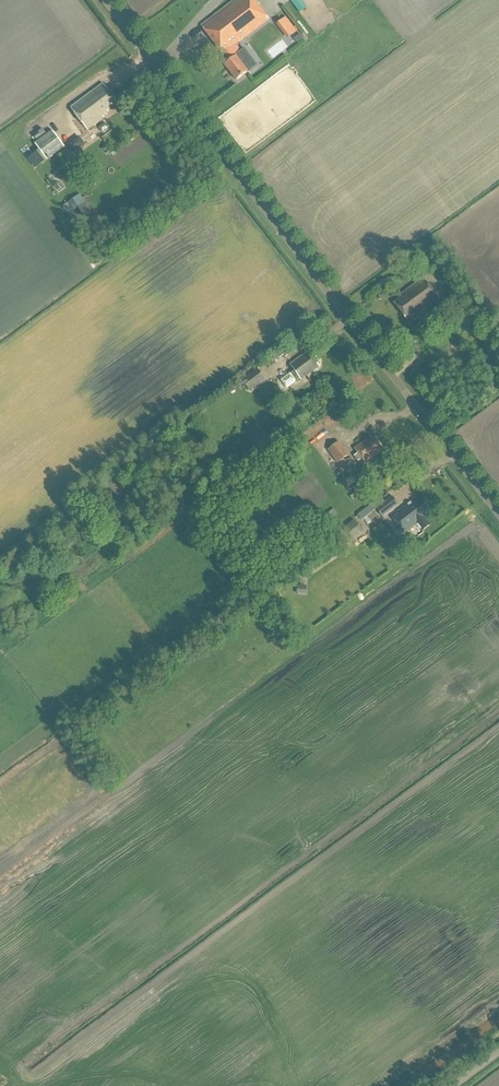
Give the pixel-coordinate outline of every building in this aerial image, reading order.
[(254,0),(237,0),(202,27),(222,53),(223,52),(229,60),(224,64),(236,81),(249,72),(237,56),(241,53),(235,45),(269,20),(254,0)] [(292,2),(300,12),(307,6),(302,0),(294,0),(292,2)] [(286,17),(276,25),(288,39),(298,31),(286,17)] [(103,84),(71,107),(87,130),(104,117),(103,116),(109,112),(109,111),(118,104),(103,84)] [(35,141),(46,136),(44,130),(32,134),(35,140),(27,143),(32,153),(39,150),(35,141)] [(66,148),(54,131),(36,144),(49,161),(66,148)] [(55,181),(52,185),(60,190),(62,186),(55,181)] [(78,231),(96,219),(80,194),(62,206),(78,231)] [(440,298),(424,277),(401,294),(402,296),(394,302),(406,319),(413,314),(413,315),(420,310),(421,312),(440,298)] [(463,305),(456,296),(440,310),(446,318),(463,305)] [(436,319),(432,312),(426,316),(431,323),(436,319)] [(286,358),(290,355),(286,349),(281,352),(284,355),(286,358)] [(301,379),(319,366),(317,363),(319,362),(310,350),(290,364),(294,370),(290,372),(291,374),(282,381),(287,388),(297,381),(296,380),(300,378),(301,379)] [(250,392),(266,380),(258,369),(242,381),(250,392)] [(373,439),(371,436),(354,447),(359,453),(353,457),(357,462),(363,458),(365,462),(384,449),(375,437),(373,439)] [(337,463),(350,455),(340,441),(328,449),(337,463)] [(359,497),(367,491),(360,483),(353,489),(356,493),(359,496),(359,497)] [(353,501),(359,496),(356,493),(350,497),(353,501)] [(424,517),(432,511),(420,495),(410,502),(409,503),(397,512),(399,514),(393,518),(403,532),(416,523),(421,530),(430,524),(424,517)] [(398,504),(392,496),(385,501),(381,496),(369,505),(373,511),(377,508),(383,516),(398,504)] [(364,532),(355,520),(344,528),(353,540),(364,532)] [(298,586),(297,594),(307,595),(307,586),(298,586)]
